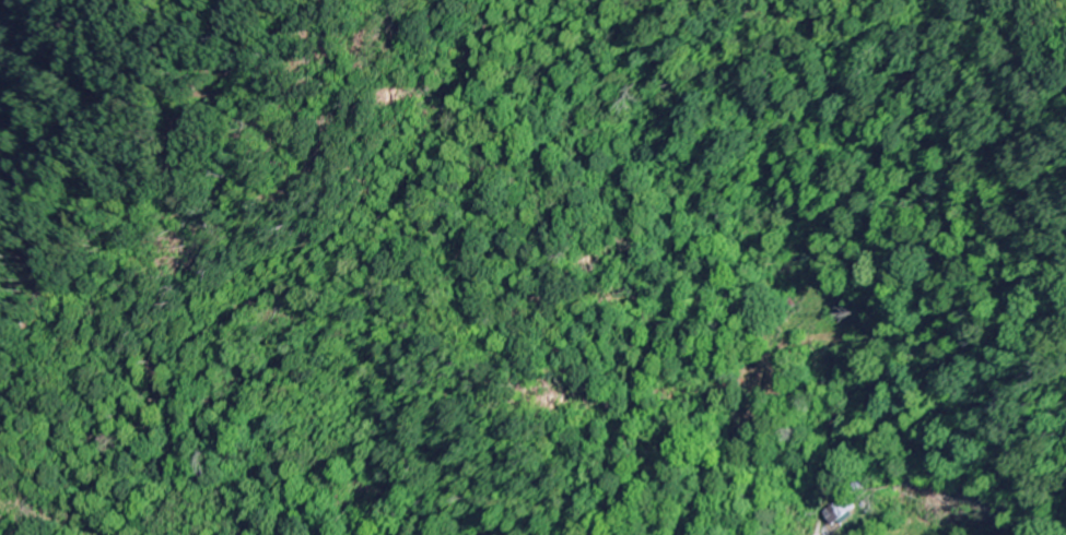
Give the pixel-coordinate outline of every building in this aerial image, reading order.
[(833,526),(857,506),(845,493),(821,513),(833,526)]
